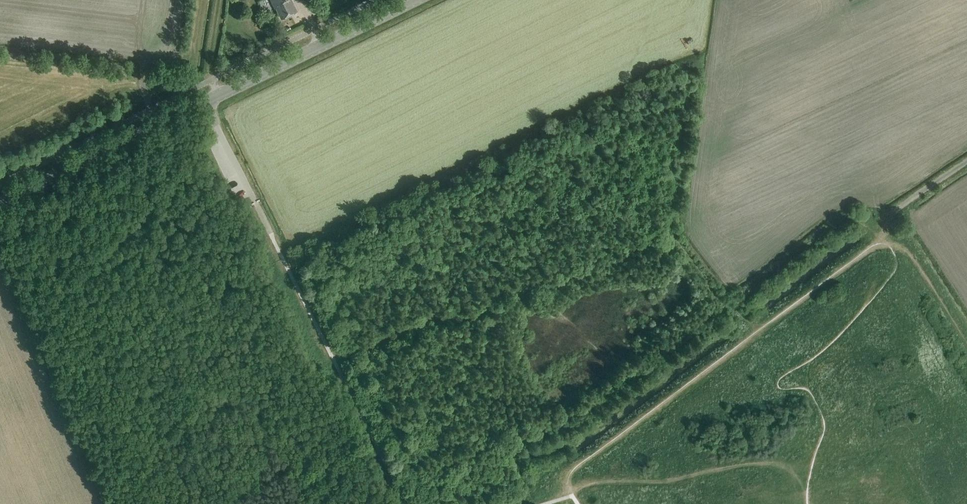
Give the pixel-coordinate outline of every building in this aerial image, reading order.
[(275,9),(276,8),(281,18),(296,11),(291,0),(271,0),(275,9)]
